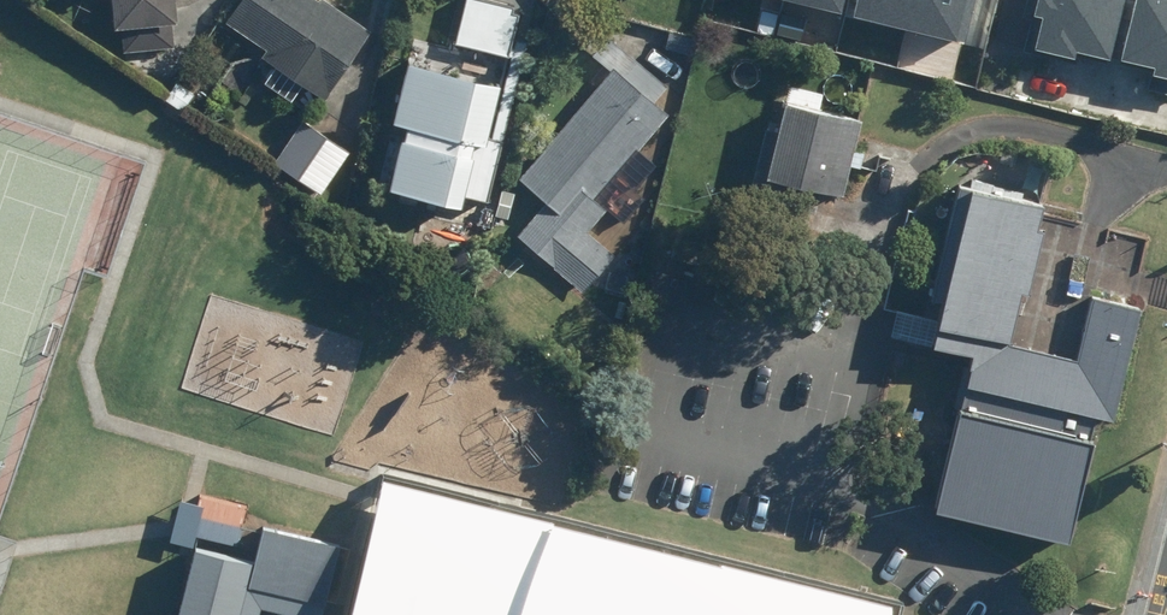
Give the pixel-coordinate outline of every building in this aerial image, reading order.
[(104,29),(115,28),(117,50),(170,45),(166,0),(101,0),(104,29)] [(362,30),(315,0),(234,0),(218,26),(258,51),(251,61),(317,102),(362,30)] [(476,0),(459,0),(446,43),(500,60),(514,12),(476,0)] [(840,5),(961,35),(969,0),(841,0),(840,5)] [(1025,27),(1115,53),(1130,0),(1033,0),(1025,27)] [(1115,53),(1166,68),(1166,0),(1130,0),(1115,53)] [(664,85),(634,60),(620,78),(607,67),(511,180),(538,203),(510,236),(577,293),(609,255),(600,247),(643,195),(615,171),(664,114),(650,102),(664,85)] [(474,149),(490,87),(389,62),(373,127),(384,130),(368,194),(446,213),(463,147),(474,149)] [(852,170),(856,152),(849,150),(855,122),(768,102),(744,202),(810,218),(815,198),(836,203),(844,168),(852,170)] [(344,153),(297,117),(265,160),(311,195),(344,153)] [(1031,203),(956,185),(918,348),(956,356),(945,402),(1098,438),(1130,305),(1085,295),(1068,365),(997,348),(1031,203)] [(1077,442),(943,410),(919,512),(1052,544),(1077,442)] [(385,477),(381,494),(352,614),(895,614),(898,605),(385,477)] [(267,606),(306,614),(329,614),(348,533),(274,515),(266,550),(243,544),(202,534),(183,614),(265,614),(267,606)]
